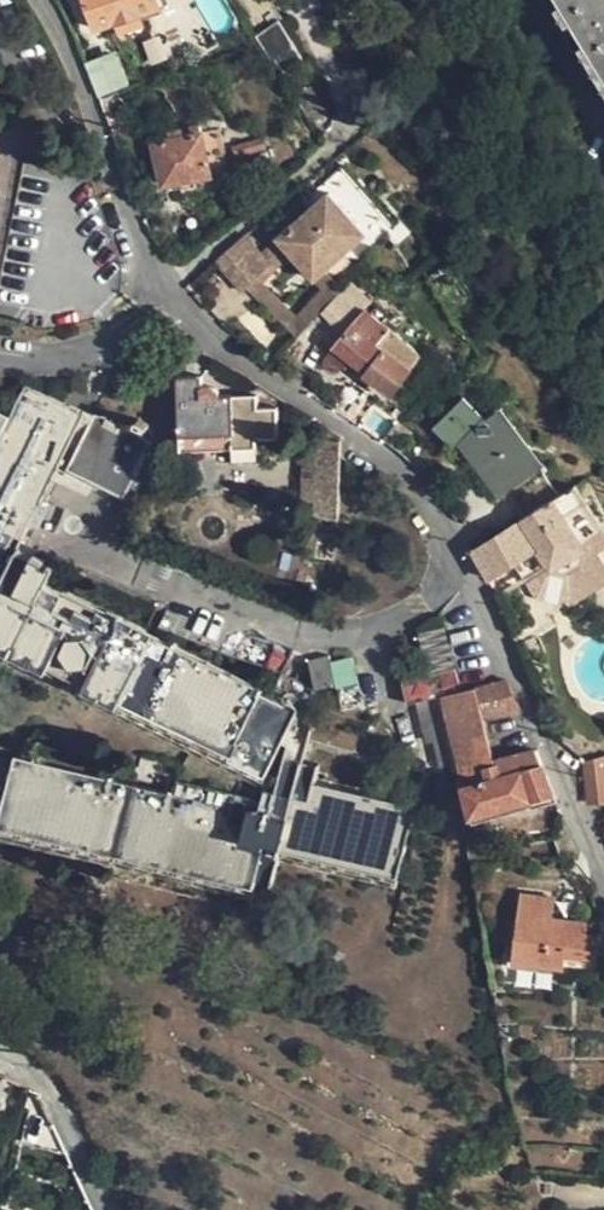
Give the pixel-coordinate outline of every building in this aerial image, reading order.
[(116,21),(142,13),(162,6),(160,0),(86,0),(96,28),(116,21)] [(252,27),(258,35),(279,21),(282,19),(270,0),(235,0),(252,27)] [(563,5),(574,21),(587,43),(603,71),(603,0),(560,0),(563,5)] [(568,24),(574,21),(563,5),(558,8),(568,24)] [(145,26),(142,13),(116,21),(121,33),(145,26)] [(296,47),(279,21),(258,35),(257,38),(272,61),(275,60),(283,71),(293,65),(285,53),(296,47)] [(587,43),(582,48),(603,84),(603,71),(587,43)] [(98,97),(128,84),(115,52),(84,64),(98,97)] [(312,87),(298,96),(313,122),(326,114),(312,87)] [(220,120),(202,123),(213,175),(230,172),(220,120)] [(185,137),(174,139),(155,143),(163,185),(181,181),(197,177),(213,175),(202,123),(183,127),(185,137)] [(173,130),(174,139),(185,137),(183,127),(173,130)] [(267,148),(265,139),(234,147),(236,156),(267,148)] [(199,187),(197,177),(181,181),(184,190),(199,187)] [(315,278),(367,232),(331,191),(280,236),(315,278)] [(248,234),(219,260),(248,294),(278,268),(248,234)] [(388,326),(371,312),(366,308),(336,345),(393,392),(411,369),(376,341),(388,326)] [(181,448),(234,447),(257,445),(257,437),(279,436),(278,406),(259,407),(258,394),(222,395),(220,390),(217,386),(213,385),(204,386),(203,374),(177,375),(181,448)] [(18,549),(84,415),(27,387),(13,414),(5,428),(0,426),(0,578),(2,579),(18,549)] [(439,423),(460,444),(491,496),(536,468),(502,408),(485,417),(465,395),(439,423)] [(5,428),(13,414),(0,408),(0,426),(5,428)] [(122,500),(150,444),(94,417),(67,473),(122,500)] [(316,513),(341,517),(342,440),(317,438),(317,452),(316,500),(316,513)] [(257,459),(257,445),(234,447),(235,459),(257,459)] [(303,499),(316,500),(317,452),(304,452),(303,499)] [(473,549),(489,575),(515,560),(526,577),(550,563),(554,567),(559,564),(571,567),(581,560),(585,547),(588,544),(568,513),(589,500),(579,483),(481,543),(473,549)] [(589,500),(568,513),(588,544),(585,547),(581,560),(573,566),(589,593),(603,584),(603,560),(597,549),(603,545),(603,525),(589,500)] [(18,549),(2,579),(0,578),(0,640),(268,768),(282,743),(288,745),(270,814),(250,808),(245,827),(229,824),(232,809),(17,755),(11,776),(7,792),(0,821),(254,883),(256,880),(272,884),(279,856),(283,844),(400,872),(416,807),(315,782),(318,764),(304,760),(304,755),(310,734),(315,715),(326,694),(282,673),(270,696),(261,692),(265,687),(48,581),(56,566),(50,563),(50,565),(44,562),(45,559),(33,555),(32,557),(18,549)] [(421,633),(428,675),(457,667),(445,627),(421,633)] [(268,768),(0,640),(0,654),(263,780),(268,768)] [(417,702),(444,695),(463,690),(457,667),(428,675),(403,681),(408,704),(417,702)] [(521,707),(507,678),(463,690),(444,695),(460,762),(473,816),(533,800),(535,804),(559,798),(538,747),(496,759),(486,717),(521,707)] [(417,702),(427,743),(433,741),(440,766),(460,762),(444,695),(417,702)] [(588,800),(603,798),(603,755),(572,763),(588,800)] [(7,792),(11,776),(0,772),(0,789),(7,792)] [(254,883),(0,821),(0,832),(251,896),(254,883)] [(397,884),(400,872),(283,844),(279,856),(308,862),(397,884)] [(589,921),(579,920),(578,933),(587,934),(589,921)] [(596,968),(598,956),(566,953),(564,964),(596,968)] [(540,1036),(540,1026),(520,1025),(520,1035),(540,1036)] [(59,1157),(65,1127),(29,1112),(22,1144),(59,1157)]
